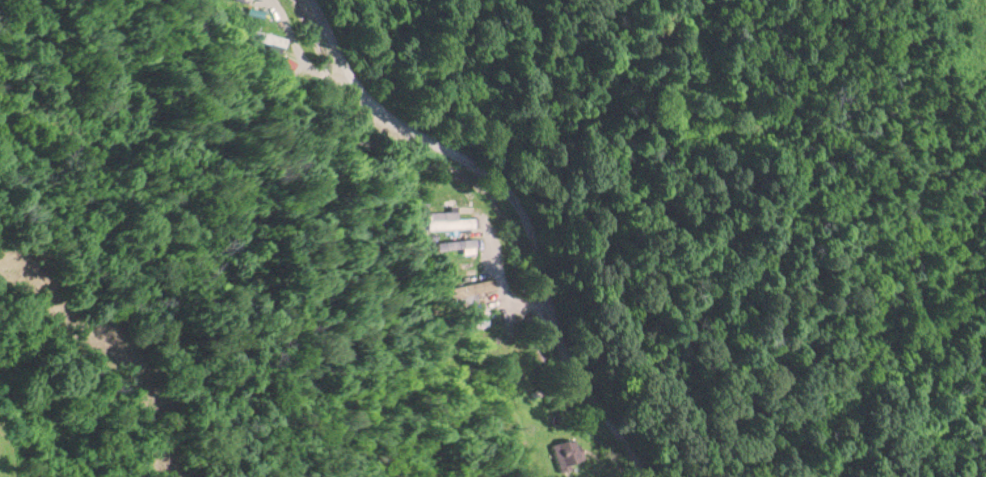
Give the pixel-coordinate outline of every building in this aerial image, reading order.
[(283,47),(286,37),(257,28),(254,38),(283,47)] [(430,227),(473,227),(473,217),(442,217),(442,212),(430,212),(430,227)] [(494,289),(492,279),(455,286),(459,304),(479,300),(478,291),(494,289)] [(522,376),(519,370),(499,377),(502,384),(522,376)] [(560,468),(583,459),(574,435),(550,445),(560,468)]
